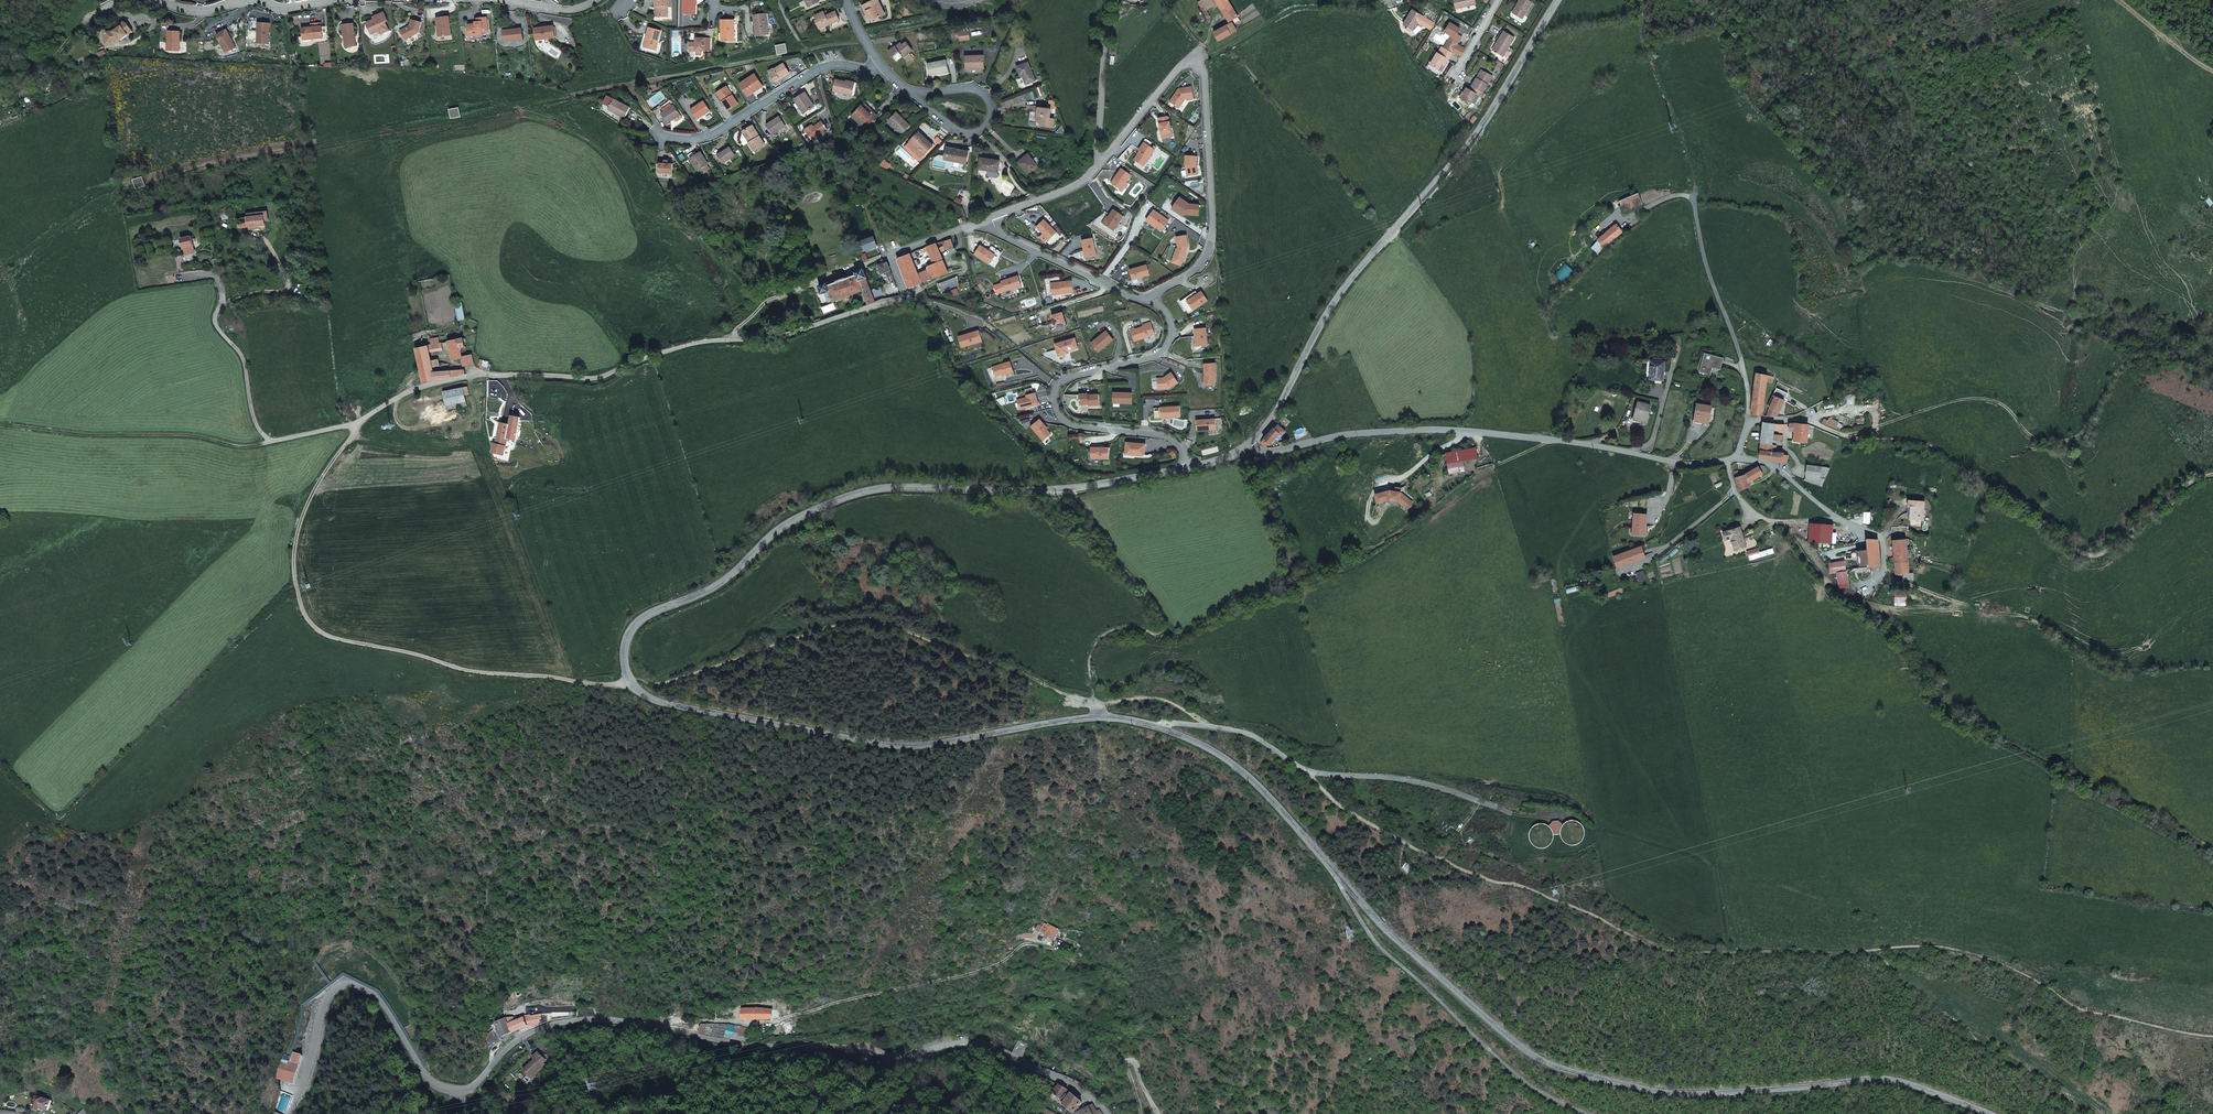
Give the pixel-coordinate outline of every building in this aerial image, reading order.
[(668,13),(668,0),(656,0),(656,2),(658,3),(658,13),(668,13)] [(696,11),(696,0),(684,0),(684,11),(696,11)] [(885,14),(878,0),(874,0),(862,6),(865,12),(867,11),(870,19),(878,15),(879,17),(885,14)] [(1209,8),(1205,0),(1201,0),(1199,2),(1202,6),(1200,7),(1201,9),(1202,8),(1204,12),(1209,8)] [(1227,0),(1205,0),(1209,8),(1218,4),(1228,22),(1237,16),(1227,0)] [(1521,19),(1531,3),(1526,0),(1520,0),(1516,5),(1518,6),(1513,14),(1521,19)] [(1405,25),(1410,28),(1415,20),(1425,26),(1429,20),(1410,8),(1404,19),(1402,22),(1401,23),(1405,25)] [(758,32),(769,31),(766,11),(754,13),(755,23),(757,22),(758,32)] [(829,25),(840,20),(836,11),(828,15),(826,16),(824,11),(815,15),(817,20),(816,20),(820,28),(829,24),(829,25)] [(368,22),(367,25),(371,34),(379,31),(380,34),(388,31),(385,22),(388,21),(384,12),(373,17),(374,20),(368,22)] [(449,16),(436,18),(438,36),(451,35),(449,16)] [(477,22),(477,23),(476,24),(468,24),(469,34),(477,33),(477,36),(482,35),(482,33),(488,32),(487,17),(477,18),(477,22)] [(722,39),(733,39),(733,18),(721,18),(721,29),(722,29),(722,39)] [(406,27),(400,31),(405,39),(418,32),(421,22),(412,20),(410,25),(409,26),(410,27),(408,28),(406,27)] [(127,23),(124,22),(122,26),(117,29),(118,30),(115,32),(114,31),(106,32),(107,42),(120,41),(120,40),(133,31),(127,23)] [(258,35),(259,35),(259,44),(269,45),(270,24),(258,23),(258,35)] [(1444,46),(1452,51),(1456,44),(1459,38),(1455,36),(1456,34),(1460,28),(1450,23),(1445,30),(1451,34),(1444,46)] [(353,24),(342,25),(343,35),(345,35),(346,47),(355,46),(353,24)] [(1235,30),(1232,24),(1227,27),(1230,33),(1235,30)] [(645,44),(655,47),(661,28),(649,25),(646,35),(648,35),(645,44)] [(310,27),(301,28),(302,38),(312,37),(312,39),(322,38),(321,26),(320,26),(310,27)] [(544,29),(534,31),(535,40),(555,38),(554,26),(544,27),(544,29)] [(1226,26),(1214,32),(1219,41),(1219,40),(1231,34),(1230,33),(1227,27),(1226,26)] [(503,32),(504,42),(523,40),(522,28),(511,29),(511,31),(503,32)] [(227,30),(216,35),(221,44),(222,43),(227,52),(236,48),(227,30)] [(180,32),(168,31),(167,50),(179,51),(180,32)] [(968,31),(958,33),(959,41),(969,39),(968,31)] [(1496,53),(1501,56),(1513,38),(1501,31),(1496,39),(1498,41),(1492,51),(1494,52),(1493,53),(1495,54),(1496,53)] [(702,48),(710,48),(710,35),(696,35),(696,39),(696,41),(690,40),(690,48),(696,48),(702,48)] [(908,52),(911,49),(905,41),(901,44),(900,42),(895,46),(894,45),(887,51),(894,60),(901,54),(906,50),(908,52)] [(779,55),(789,53),(787,43),(777,45),(779,55)] [(1452,51),(1451,52),(1459,57),(1464,49),(1456,44),(1452,51)] [(1446,58),(1447,59),(1451,52),(1443,47),(1442,46),(1437,53),(1437,52),(1430,62),(1438,68),(1441,62),(1444,64),(1445,61),(1444,61),(1446,58)] [(966,69),(984,68),(983,56),(973,56),(973,58),(965,58),(966,69)] [(938,73),(948,71),(946,60),(926,64),(928,73),(937,71),(938,73)] [(781,77),(790,71),(784,62),(775,69),(774,67),(768,71),(774,80),(780,75),(781,77)] [(1031,71),(1027,62),(1016,67),(1020,76),(1022,75),(1025,84),(1034,80),(1031,71)] [(1476,78),(1475,78),(1470,86),(1480,91),(1489,75),(1481,70),(1476,78)] [(760,88),(756,82),(758,81),(754,74),(740,84),(748,96),(760,88)] [(853,86),(845,84),(846,83),(835,80),(833,91),(851,96),(853,86)] [(1478,96),(1481,92),(1480,91),(1470,86),(1470,85),(1467,89),(1465,88),(1459,98),(1469,104),(1475,94),(1478,96)] [(728,109),(738,103),(727,86),(719,91),(724,100),(723,101),(728,109)] [(1191,86),(1178,88),(1169,101),(1178,108),(1183,101),(1181,100),(1182,99),(1188,98),(1189,100),(1193,99),(1191,86)] [(805,112),(814,106),(805,92),(794,99),(799,107),(801,106),(805,112)] [(612,99),(606,108),(623,118),(628,108),(612,99)] [(697,119),(710,110),(703,100),(690,109),(697,119)] [(851,115),(865,127),(876,114),(863,102),(859,106),(851,115)] [(674,120),(680,115),(673,106),(661,115),(667,124),(674,120)] [(452,119),(462,117),(460,107),(450,109),(452,119)] [(1050,109),(1038,108),(1037,120),(1042,121),(1041,123),(1041,127),(1054,128),(1055,119),(1049,118),(1050,109)] [(900,117),(895,112),(888,120),(903,133),(911,125),(901,116),(900,117)] [(779,127),(785,124),(780,116),(767,124),(773,134),(780,129),(779,127)] [(1167,116),(1158,117),(1161,138),(1172,137),(1168,117),(1167,116)] [(805,129),(812,139),(827,129),(821,120),(813,126),(811,127),(810,125),(805,129)] [(753,150),(764,143),(752,125),(743,130),(750,141),(748,142),(753,150)] [(934,146),(920,132),(911,141),(925,155),(934,146)] [(1154,149),(1143,142),(1138,150),(1139,151),(1133,159),(1143,166),(1154,149)] [(722,163),(735,154),(729,146),(717,154),(722,163)] [(944,159),(966,164),(968,152),(947,147),(944,159)] [(707,164),(703,158),(704,158),(700,151),(689,158),(698,171),(707,164)] [(1026,173),(1036,165),(1027,154),(1018,162),(1026,173)] [(1197,156),(1185,155),(1184,165),(1186,176),(1197,173),(1196,168),(1194,168),(1194,165),(1196,166),(1197,156)] [(997,172),(998,171),(999,162),(979,159),(978,171),(987,172),(989,172),(989,171),(997,172)] [(672,173),(672,164),(668,164),(664,163),(659,163),(659,172),(672,173)] [(1131,175),(1121,168),(1111,182),(1112,183),(1112,184),(1120,190),(1131,175)] [(137,189),(146,185),(144,176),(134,180),(137,189)] [(1015,191),(1016,189),(1003,182),(999,191),(1011,198),(1012,197),(1015,191)] [(1017,199),(1020,193),(1015,191),(1012,197),(1017,199)] [(1618,201),(1622,211),(1641,203),(1636,193),(1618,201)] [(1177,201),(1172,209),(1182,216),(1184,214),(1198,215),(1199,205),(1189,204),(1181,203),(1177,201)] [(1107,217),(1102,224),(1112,231),(1123,216),(1113,209),(1107,217)] [(1153,210),(1146,221),(1161,231),(1168,221),(1153,210)] [(265,215),(237,218),(238,227),(260,225),(261,231),(267,230),(265,215)] [(1042,219),(1034,226),(1047,239),(1055,232),(1042,219)] [(1621,231),(1615,224),(1602,234),(1609,241),(1610,240),(1621,231)] [(1609,241),(1602,234),(1597,239),(1603,246),(1609,241)] [(194,245),(195,245),(192,235),(181,238),(183,248),(185,247),(187,255),(195,253),(194,245)] [(1182,261),(1185,254),(1184,252),(1184,250),(1186,249),(1186,247),(1188,246),(1186,235),(1176,237),(1178,248),(1176,248),(1173,258),(1182,261)] [(861,251),(878,245),(874,236),(858,242),(861,251)] [(939,251),(953,247),(950,238),(936,243),(939,251)] [(1084,258),(1095,256),(1092,238),(1081,240),(1084,258)] [(1596,252),(1603,246),(1597,239),(1590,245),(1596,252)] [(1613,244),(1610,240),(1609,241),(1603,246),(1606,249),(1613,244)] [(939,251),(936,243),(921,249),(922,251),(928,249),(933,263),(929,265),(927,267),(927,270),(917,274),(920,282),(947,273),(945,267),(939,251)] [(987,251),(979,245),(973,255),(988,265),(994,255),(987,251)] [(990,246),(987,251),(994,255),(998,258),(1001,253),(990,246)] [(911,258),(910,253),(897,258),(907,286),(908,287),(920,282),(917,274),(912,260),(911,258)] [(893,275),(888,262),(884,263),(879,265),(882,273),(887,272),(889,277),(893,275)] [(952,267),(951,265),(945,267),(947,273),(948,273),(953,271),(953,270),(955,269),(954,266),(952,267)] [(1146,265),(1129,270),(1131,280),(1149,275),(1146,265)] [(827,282),(819,285),(822,293),(829,291),(833,301),(843,298),(849,296),(863,290),(868,304),(875,302),(866,277),(867,277),(864,268),(855,272),(856,274),(828,285),(827,282)] [(1020,286),(1017,276),(1000,282),(1003,292),(1020,286)] [(1071,281),(1060,282),(1060,284),(1050,285),(1051,295),(1072,293),(1071,281)] [(833,301),(829,291),(822,293),(826,304),(833,301)] [(1207,301),(1201,291),(1186,301),(1192,311),(1207,301)] [(1062,312),(1051,316),(1054,328),(1065,324),(1062,312)] [(1134,328),(1129,330),(1134,342),(1154,335),(1150,324),(1134,330),(1134,328)] [(1194,329),(1196,347),(1207,346),(1205,328),(1194,329)] [(978,331),(957,338),(960,348),(981,342),(978,331)] [(1105,331),(1090,344),(1097,352),(1112,340),(1105,331)] [(460,347),(465,346),(464,337),(461,338),(449,340),(453,360),(458,359),(458,363),(461,363),(463,363),(462,356),(460,347)] [(1074,338),(1053,344),(1057,357),(1065,354),(1064,352),(1077,348),(1074,338)] [(430,352),(443,349),(442,342),(431,344),(427,345),(415,347),(422,383),(466,374),(465,369),(434,372),(433,367),(431,360),(430,352)] [(474,364),(472,354),(462,356),(463,363),(464,366),(474,364)] [(1712,369),(1721,370),(1723,359),(1710,356),(1709,361),(1703,360),(1700,372),(1711,375),(1712,369)] [(440,365),(439,359),(431,360),(433,367),(440,365)] [(1649,378),(1663,379),(1665,360),(1651,359),(1649,378)] [(1009,362),(991,367),(994,377),(1000,375),(1003,374),(1004,376),(1012,373),(1009,362)] [(1203,364),(1204,375),(1206,375),(1205,377),(1204,378),(1202,384),(1213,386),(1216,375),(1215,363),(1203,364)] [(1156,380),(1157,390),(1168,389),(1177,383),(1171,373),(1163,378),(1164,379),(1161,380),(1156,380)] [(1763,415),(1766,381),(1767,375),(1756,373),(1751,411),(1753,415),(1763,415)] [(465,401),(462,388),(442,392),(444,406),(465,401)] [(1768,416),(1777,416),(1780,411),(1785,400),(1788,393),(1777,388),(1768,406),(1770,407),(1768,416)] [(1032,394),(1025,396),(1026,398),(1016,400),(1018,410),(1037,405),(1035,393),(1032,394)] [(1131,394),(1113,393),(1112,403),(1131,404),(1131,394)] [(1087,394),(1078,394),(1078,405),(1087,405),(1087,406),(1098,405),(1097,395),(1087,395),(1087,394)] [(1633,419),(1645,422),(1650,404),(1638,401),(1633,419)] [(1695,421),(1707,423),(1710,406),(1698,404),(1695,421)] [(1180,417),(1179,407),(1153,409),(1153,419),(1180,417)] [(515,438),(520,417),(511,415),(509,424),(506,437),(507,437),(515,438)] [(1195,421),(1196,431),(1215,430),(1215,425),(1221,425),(1221,419),(1195,421)] [(1045,427),(1039,420),(1030,427),(1042,441),(1050,435),(1044,427),(1045,427)] [(1285,432),(1288,429),(1279,420),(1276,424),(1285,432)] [(506,437),(509,424),(501,422),(496,444),(493,443),(491,453),(503,454),(507,437),(506,437)] [(1774,430),(1774,423),(1763,422),(1761,443),(1773,444),(1773,440),(1779,440),(1779,434),(1774,434),(1774,430)] [(1275,439),(1277,441),(1285,432),(1276,424),(1272,429),(1261,442),(1265,446),(1267,446),(1269,444),(1269,445),(1275,439)] [(1794,441),(1808,442),(1808,424),(1795,424),(1795,431),(1794,441)] [(1145,445),(1125,443),(1124,453),(1134,454),(1134,456),(1142,456),(1144,455),(1145,445)] [(1108,448),(1090,448),(1090,459),(1108,460),(1108,448)] [(1476,449),(1445,453),(1449,473),(1464,470),(1463,460),(1477,458),(1476,449)] [(1781,453),(1781,452),(1772,451),(1772,449),(1760,449),(1760,454),(1760,457),(1781,462),(1781,453)] [(1821,466),(1807,464),(1806,477),(1819,479),(1821,466)] [(1750,487),(1748,481),(1762,473),(1759,467),(1745,474),(1739,476),(1735,477),(1739,490),(1740,491),(1743,489),(1750,487)] [(1750,487),(1755,485),(1766,479),(1762,473),(1748,481),(1750,487)] [(1390,490),(1375,494),(1377,502),(1388,499),(1399,501),(1404,505),(1409,499),(1400,492),(1401,488),(1396,487),(1395,491),(1390,490)] [(1911,504),(1914,505),(1912,518),(1923,520),(1927,502),(1912,498),(1911,504)] [(1835,525),(1817,523),(1815,541),(1834,542),(1835,525)] [(1747,547),(1740,527),(1723,532),(1726,540),(1731,538),(1736,550),(1747,547)] [(1880,566),(1879,550),(1877,539),(1867,539),(1867,549),(1858,549),(1859,567),(1880,566)] [(1912,554),(1911,546),(1907,547),(1906,539),(1898,539),(1893,540),(1893,541),(1895,574),(1903,574),(1908,574),(1908,562),(1907,555),(1912,554)] [(1617,567),(1644,558),(1641,547),(1613,556),(1617,567)] [(1759,549),(1748,552),(1750,560),(1761,557),(1759,549)] [(1831,562),(1845,560),(1843,551),(1830,554),(1831,562)] [(1845,560),(1831,562),(1829,562),(1830,572),(1836,571),(1846,570),(1845,560)] [(1846,570),(1836,571),(1838,584),(1848,582),(1846,570)] [(1646,580),(1642,571),(1635,573),(1638,583),(1646,580)] [(1551,822),(1548,827),(1546,826),(1542,825),(1539,825),(1536,826),(1533,828),(1531,830),(1530,833),(1529,835),(1529,838),(1529,840),(1530,843),(1532,845),(1534,847),(1536,848),(1538,849),(1541,849),(1543,849),(1546,848),(1548,847),(1550,846),(1551,844),(1552,841),(1553,839),(1553,836),(1553,834),(1552,832),(1560,831),(1560,832),(1560,834),(1560,836),(1561,837),(1561,839),(1562,840),(1563,842),(1565,843),(1566,844),(1568,845),(1571,845),(1573,845),(1575,845),(1577,844),(1579,843),(1580,842),(1581,841),(1582,840),(1583,838),(1584,837),(1584,835),(1584,833),(1584,832),(1584,830),(1583,829),(1582,827),(1581,826),(1580,825),(1579,823),(1577,823),(1576,822),(1573,821),(1571,821),(1569,822),(1568,822),(1566,823),(1564,824),(1562,826),(1559,822),(1551,822)] [(1042,926),(1040,930),(1053,939),(1060,928),(1052,924),(1051,925),(1045,922),(1042,926)] [(741,1006),(742,1016),(771,1017),(770,1008),(761,1006),(741,1006)] [(539,1013),(524,1018),(527,1026),(541,1021),(539,1013)] [(514,1021),(496,1029),(499,1036),(520,1028),(521,1030),(527,1028),(527,1026),(524,1018),(514,1021)] [(699,1025),(698,1031),(746,1040),(748,1026),(714,1022),(701,1022),(699,1025)] [(533,1058),(522,1069),(530,1077),(534,1074),(533,1073),(541,1066),(539,1063),(544,1059),(536,1050),(530,1056),(533,1058)] [(279,1078),(293,1082),(296,1082),(304,1055),(296,1052),(290,1061),(282,1059),(276,1078),(279,1078)] [(1067,1087),(1062,1081),(1054,1087),(1063,1097),(1064,1096),(1064,1097),(1069,1093),(1066,1088),(1067,1087)] [(280,1090),(278,1092),(274,1111),(273,1113),(282,1113),(289,1093),(280,1090)] [(1070,1094),(1069,1093),(1064,1097),(1066,1099),(1063,1102),(1073,1111),(1082,1101),(1071,1092),(1070,1094)] [(50,1100),(35,1095),(31,1107),(38,1109),(39,1107),(46,1110),(50,1100)] [(1082,1110),(1077,1112),(1078,1113),(1089,1113),(1097,1110),(1096,1108),(1092,1110),(1089,1106),(1082,1110)]
